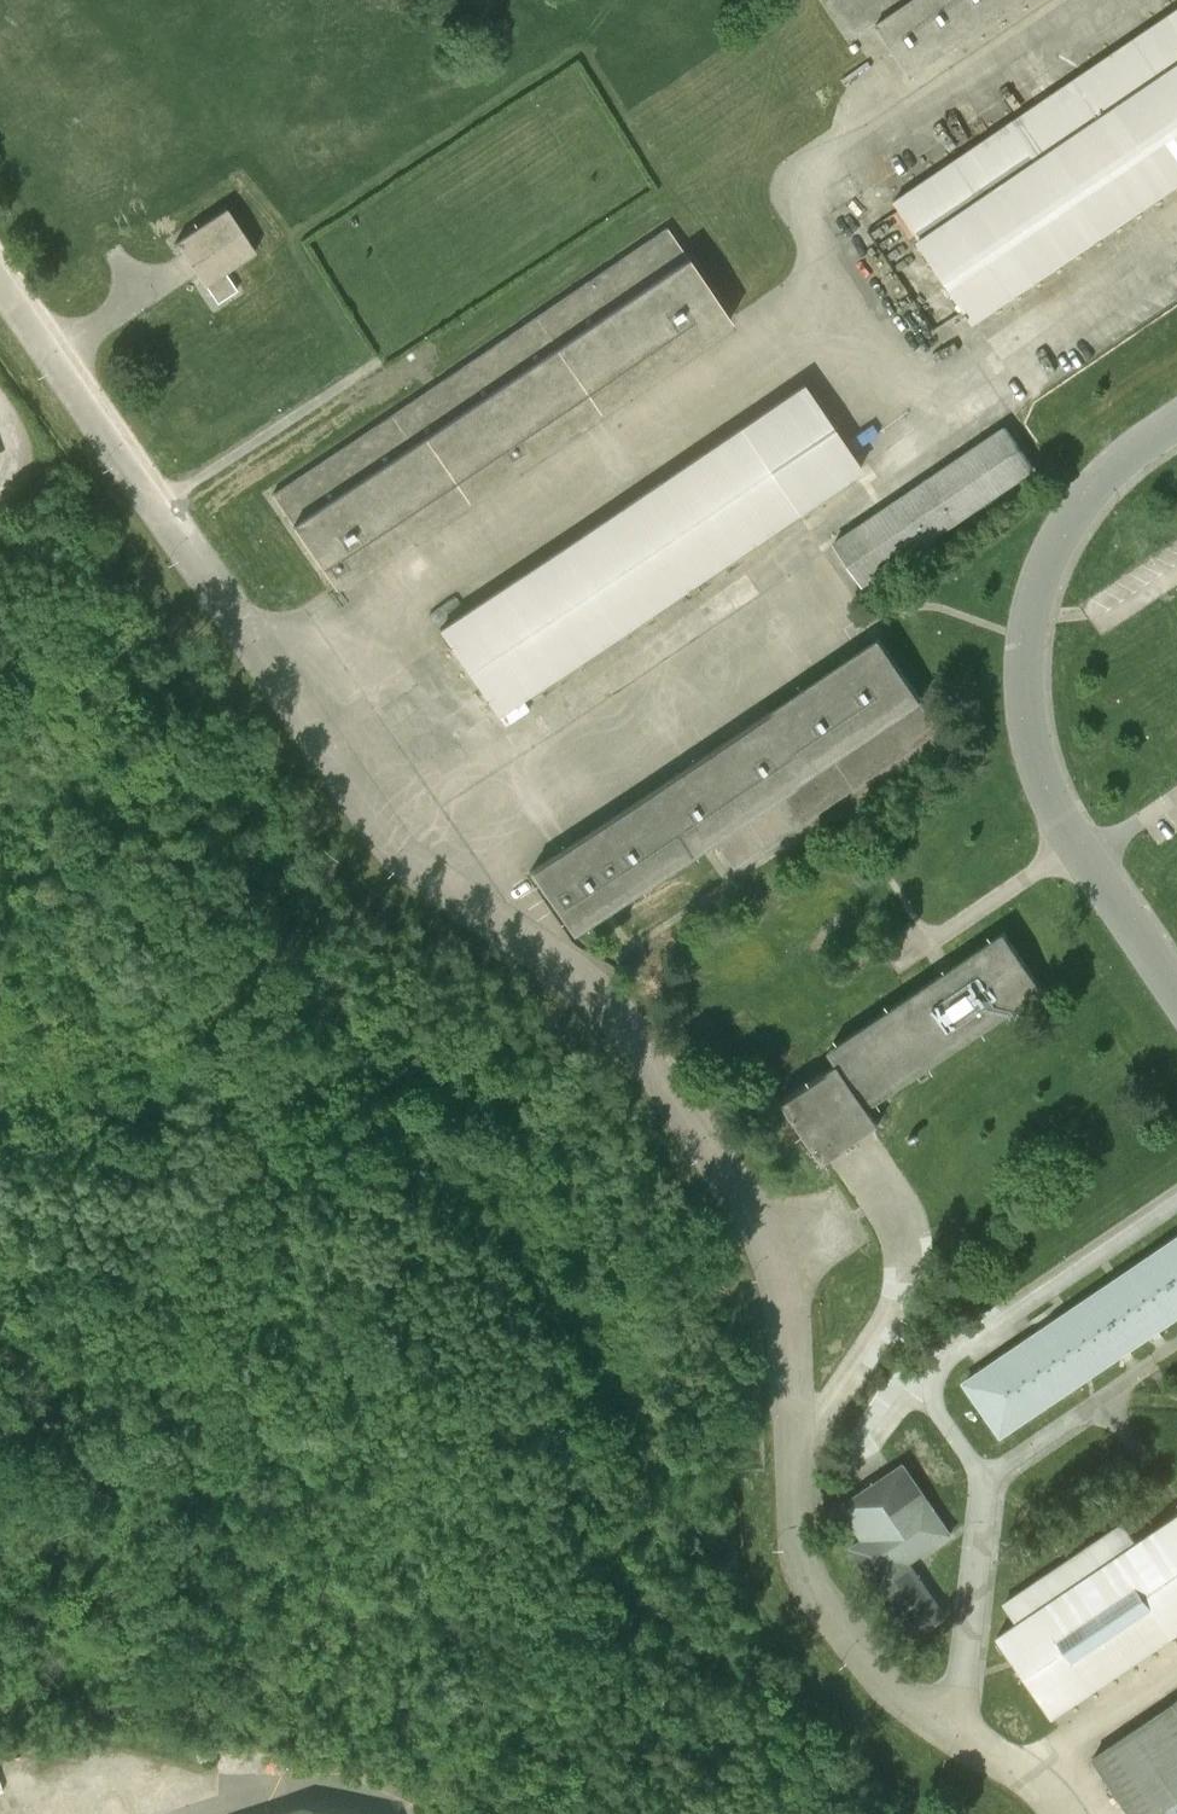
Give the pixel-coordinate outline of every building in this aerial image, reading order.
[(829,2),(852,37),(876,21),(911,73),(1021,0),(832,0),(829,2)] [(896,200),(921,237),(920,238),(974,319),(1176,182),(1176,10),(896,200)] [(226,207),(177,241),(218,300),(236,287),(225,271),(256,250),(226,207)] [(733,322),(669,229),(273,496),(336,587),(733,322)] [(862,466),(806,384),(441,629),(496,712),(862,466)] [(1014,423),(836,543),(865,585),(1042,465),(1014,423)] [(922,700),(881,639),(533,877),(575,938),(715,842),(734,870),(940,729),(920,701),(922,700)] [(1044,995),(1004,938),(830,1055),(841,1071),(781,1111),(821,1169),(880,1129),(869,1113),(1044,995)] [(969,1387),(1004,1439),(1176,1320),(1176,1243),(969,1387)] [(952,1537),(906,1468),(845,1508),(868,1542),(854,1551),(913,1641),(945,1620),(909,1565),(952,1537)] [(997,1638),(1051,1718),(1176,1633),(1176,1516),(1138,1543),(1125,1524),(1004,1606),(1017,1624),(997,1638)] [(1094,1761),(1130,1813),(1176,1813),(1176,1704),(1094,1761)]
